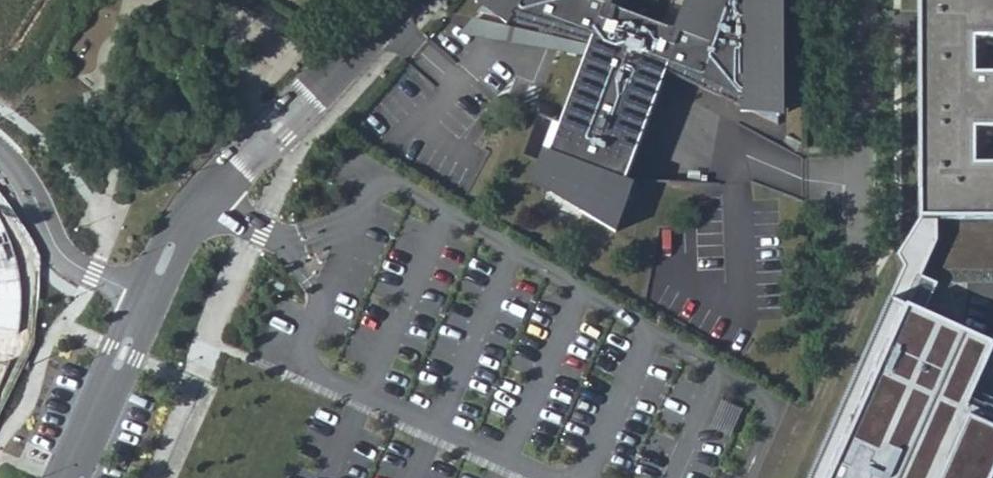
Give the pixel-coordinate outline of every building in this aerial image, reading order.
[(539,179),(556,190),(557,188),(593,204),(591,210),(624,229),(639,191),(630,188),(670,80),(668,78),(672,68),(675,69),(750,104),(750,110),(763,110),(787,121),(787,0),(681,0),(669,23),(634,10),(636,0),(490,0),(492,2),(486,9),(507,14),(514,21),(518,18),(598,41),(556,151),(568,155),(564,163),(547,157),(539,179)] [(916,26),(915,221),(936,221),(992,221),(992,0),(916,0),(916,26)] [(965,331),(924,315),(929,302),(937,283),(919,276),(923,269),(937,239),(936,221),(915,221),(894,255),(905,269),(814,477),(992,477),(992,418),(973,409),(992,362),(992,345),(965,331)] [(715,422),(733,428),(741,406),(723,400),(715,422)]
